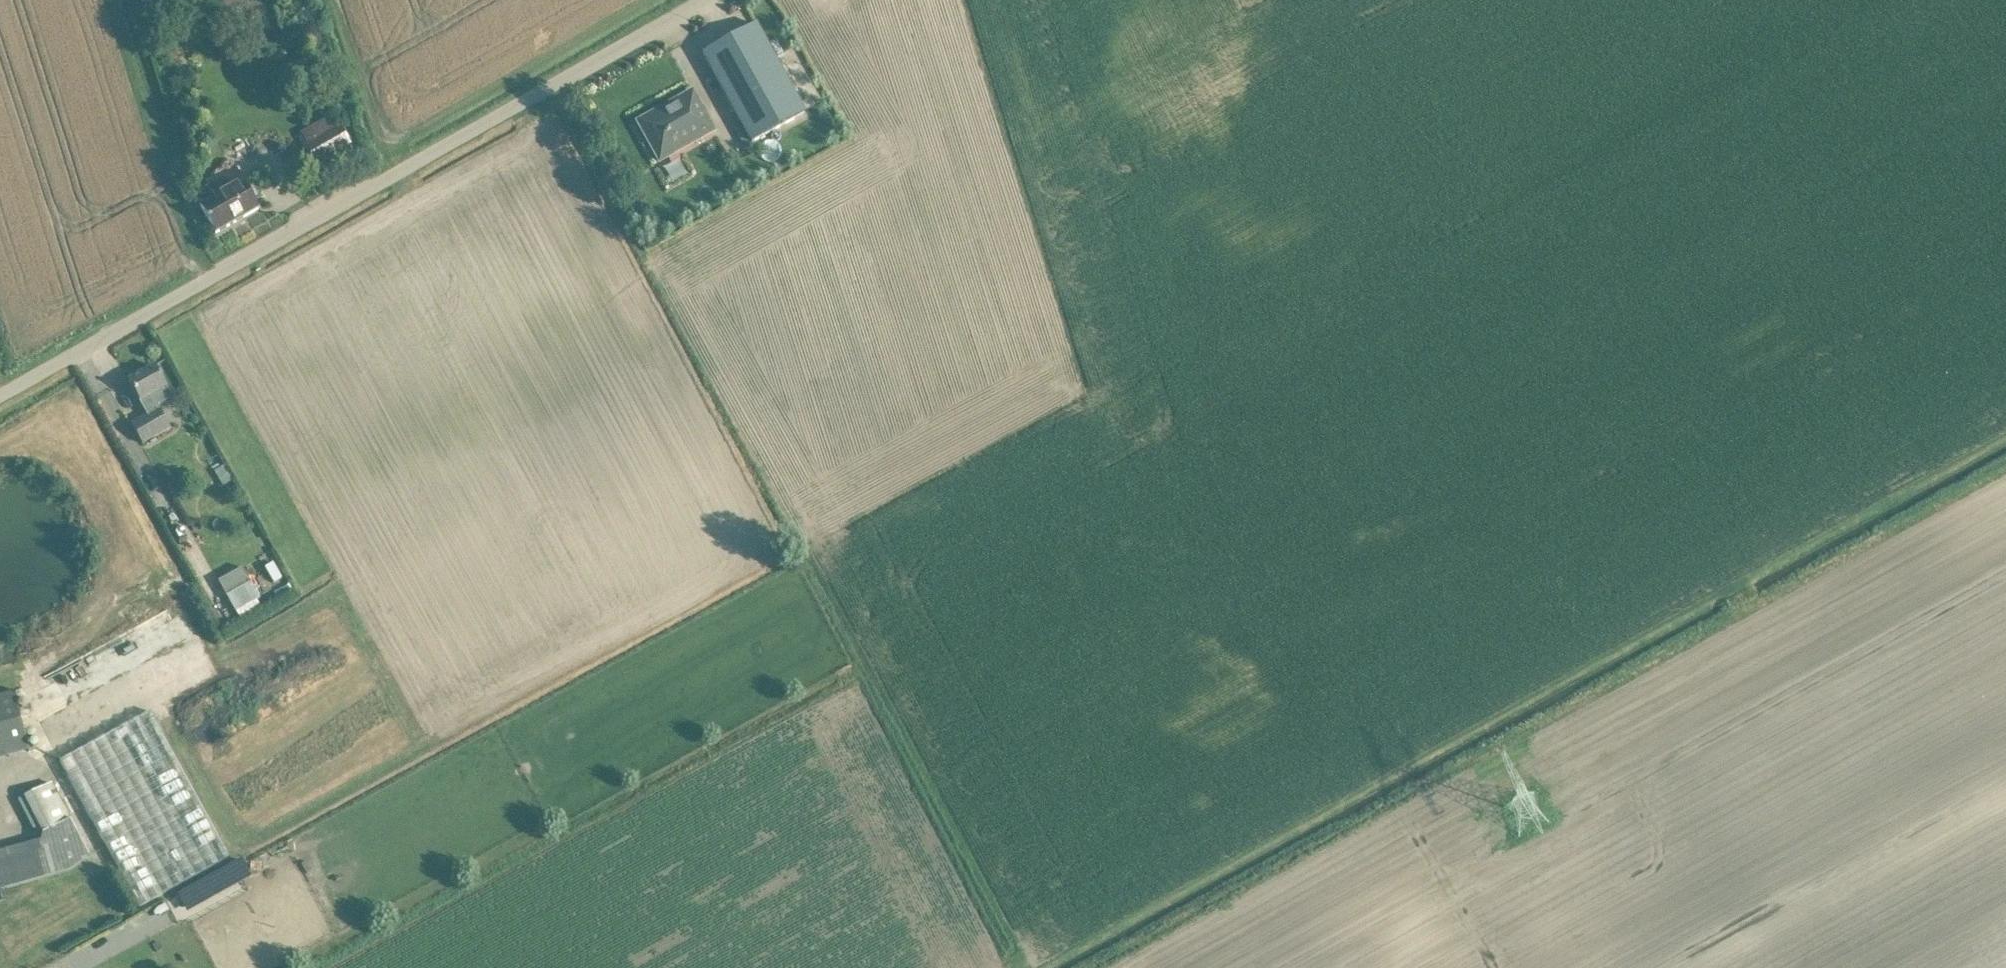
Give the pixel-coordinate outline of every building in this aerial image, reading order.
[(751,143),(805,113),(756,25),(702,54),(751,143)] [(659,162),(714,132),(692,92),(676,101),(678,104),(663,113),(658,111),(637,123),(659,162)] [(302,145),(314,164),(350,144),(339,124),(302,145)] [(259,209),(249,192),(235,166),(206,182),(215,198),(200,206),(216,234),(259,209)] [(173,398),(165,384),(155,367),(128,382),(147,416),(131,425),(142,444),(170,428),(158,406),(173,398)] [(237,517),(228,506),(216,517),(225,528),(237,517)] [(274,589),(284,585),(277,567),(267,571),(274,589)] [(243,569),(219,582),(240,621),(261,610),(256,601),(259,599),(243,569)] [(51,677),(36,680),(41,699),(56,695),(51,677)] [(0,704),(0,769),(37,759),(20,699),(0,704)] [(149,714),(60,763),(139,908),(229,859),(149,714)] [(71,870),(89,856),(51,783),(23,797),(41,831),(41,840),(0,852),(0,890),(71,870)] [(244,887),(260,881),(250,856),(234,863),(244,887)] [(199,904),(234,888),(224,867),(189,883),(199,904)]
